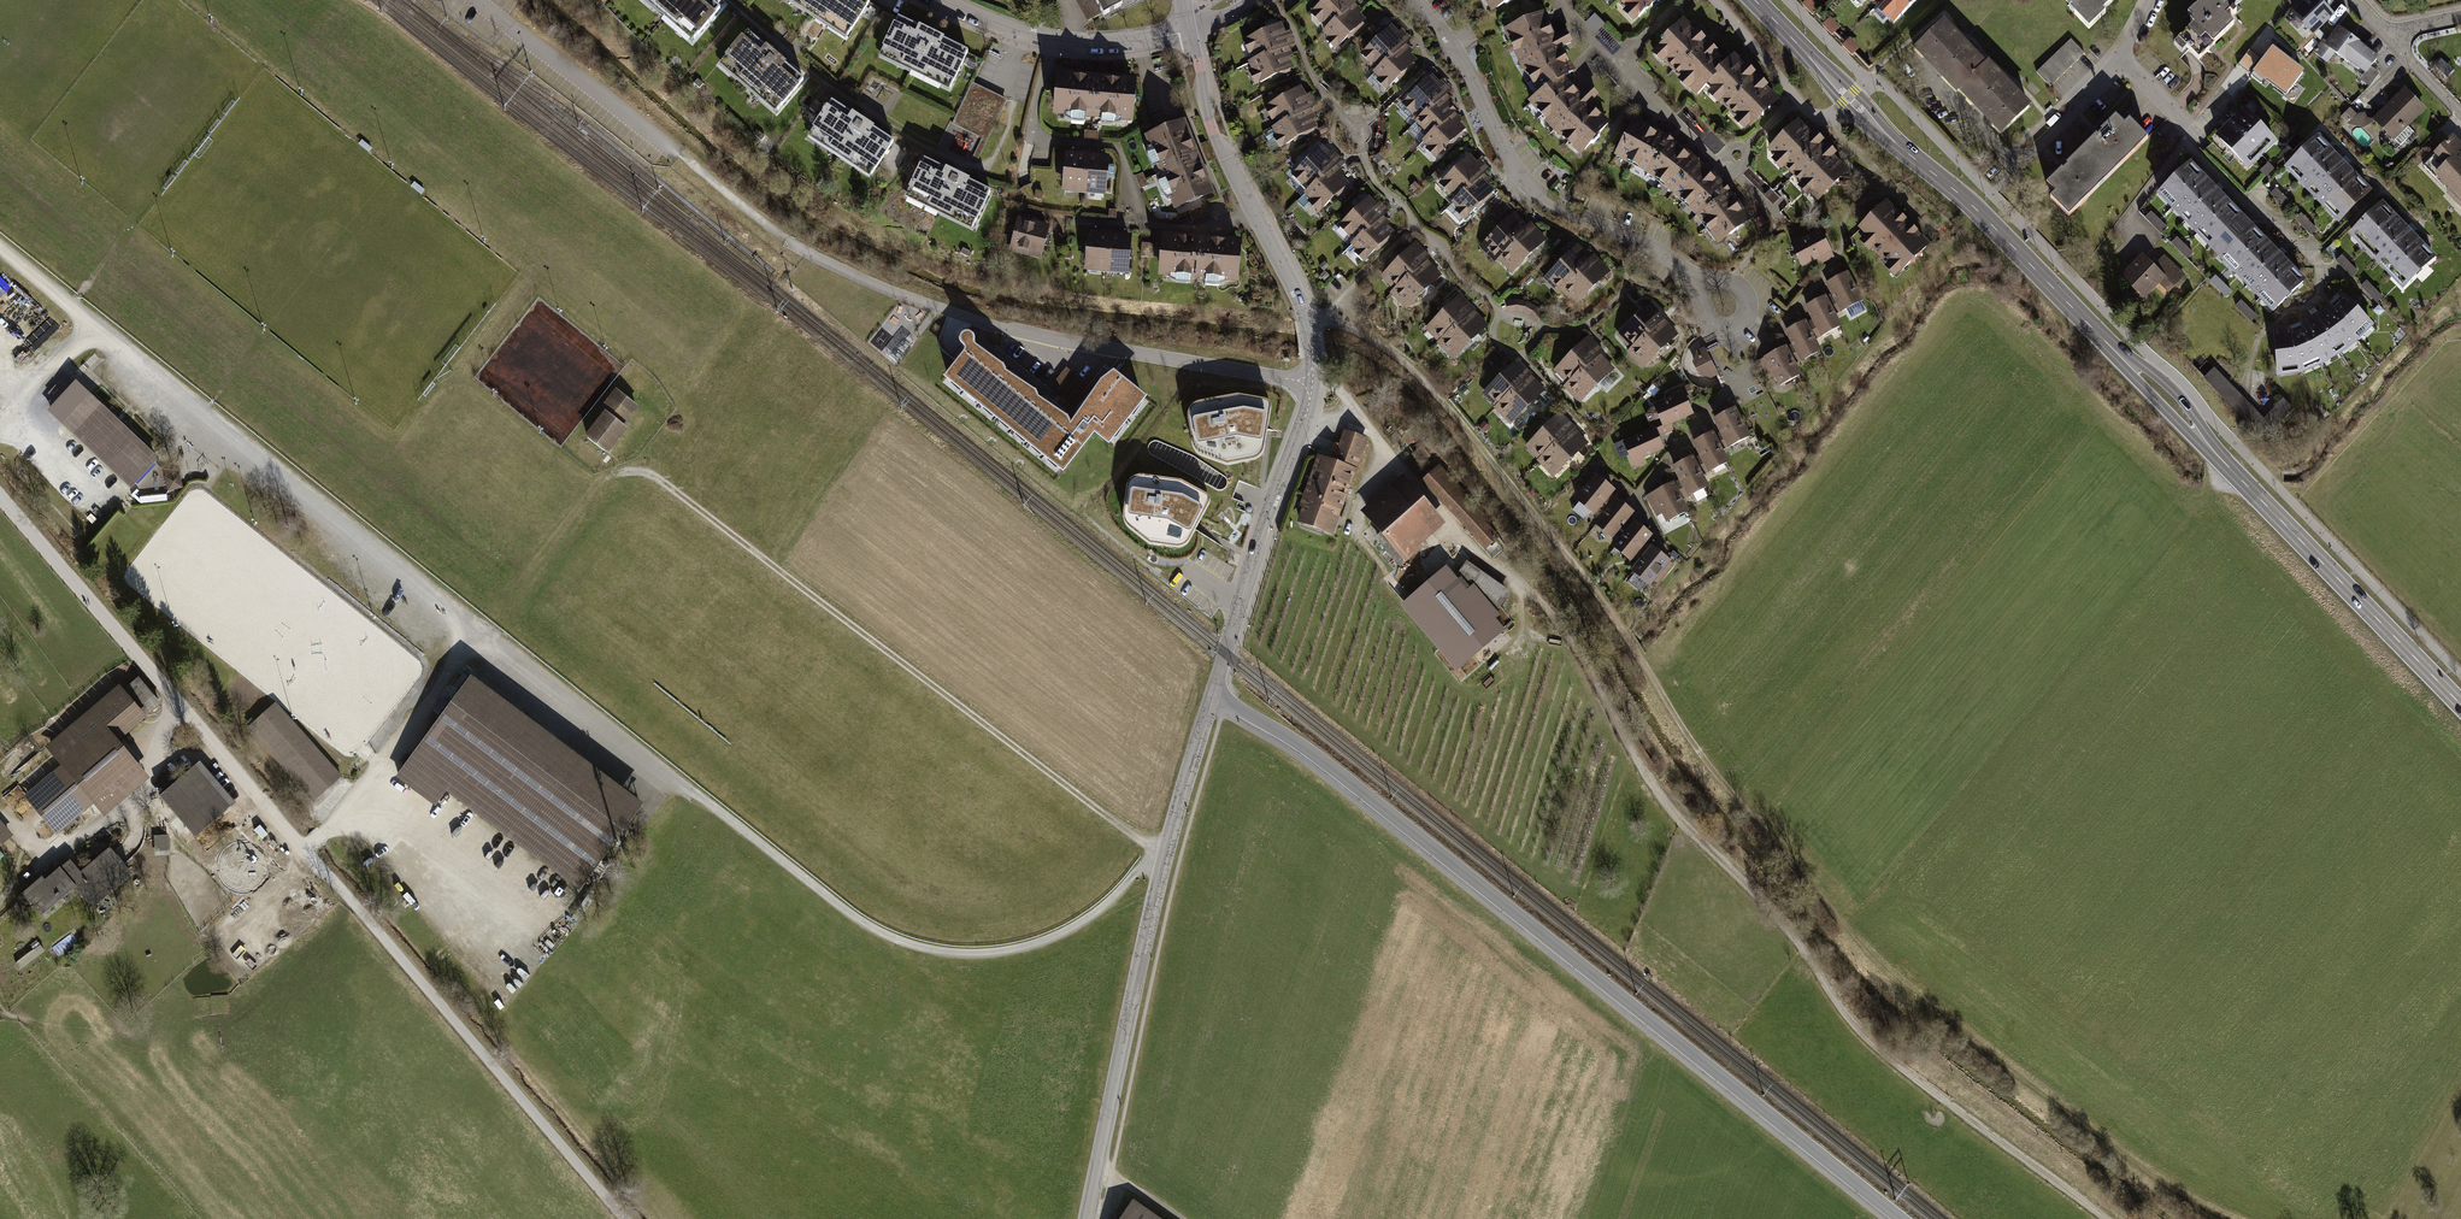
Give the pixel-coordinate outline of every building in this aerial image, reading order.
[(703,0),(637,0),(691,42),(716,10),(703,0)] [(856,0),(784,0),(842,38),(864,5),(856,0)] [(1106,23),(1142,0),(1093,0),(1106,23)] [(1307,13),(1320,27),(1331,17),(1334,21),(1351,6),(1355,3),(1352,0),(1322,0),(1307,13)] [(1486,11),(1506,0),(1480,0),(1486,11)] [(1656,0),(1609,0),(1630,23),(1656,0)] [(1811,0),(1805,0),(1800,4),(1810,14),(1818,7),(1811,0)] [(1871,10),(1886,26),(1914,0),(1862,0),(1871,10)] [(2081,26),(2110,0),(2057,0),(2081,26)] [(2207,0),(2198,0),(2183,14),(2191,22),(2178,35),(2199,58),(2213,45),(2209,41),(2229,23),(2207,0)] [(2236,0),(2207,0),(2221,14),(2236,0)] [(2318,0),(2301,0),(2288,13),(2311,36),(2332,14),(2318,0)] [(1366,22),(1351,6),(1334,21),(1331,17),(1320,27),(1314,32),(1332,52),(1366,22)] [(1558,41),(1545,17),(1504,35),(1518,69),(1535,99),(1569,82),(1577,78),(1563,54),(1574,48),(1567,37),(1558,41)] [(1838,28),(1829,18),(1821,25),(1830,35),(1838,28)] [(962,54),(891,20),(872,60),(943,94),(962,54)] [(1940,20),(1910,49),(1951,90),(1954,88),(1981,61),(1940,20)] [(1239,41),(1247,59),(1282,42),(1286,40),(1278,22),(1239,41)] [(1389,24),(1358,52),(1371,66),(1382,56),(1385,60),(1402,45),(1406,42),(1389,24)] [(1732,69),(1686,24),(1651,60),(1697,104),(1705,94),(1732,69)] [(2366,81),(2381,62),(2341,30),(2330,44),(2325,40),(2314,54),(2329,66),(2337,57),(2366,81)] [(1858,48),(1848,38),(1841,45),(1850,55),(1853,52),(1858,48)] [(803,85),(744,40),(721,70),(780,115),(803,85)] [(2084,56),(2069,41),(2036,73),(2051,88),(2084,56)] [(1247,59),(1243,61),(1253,82),(1292,65),(1282,42),(1247,59)] [(1417,61),(1402,45),(1385,60),(1382,56),(1371,66),(1365,71),(1383,91),(1417,61)] [(2289,63),(2272,49),(2255,70),(2287,95),(2304,74),(2289,63)] [(1981,61),(1954,88),(1999,134),(2029,104),(1984,58),(1981,61)] [(1749,139),(1782,106),(1739,62),(1732,69),(1705,94),(1749,139)] [(1134,80),(1052,74),(1049,120),(1131,126),(1134,80)] [(1397,106),(1412,123),(1442,96),(1447,92),(1432,75),(1397,106)] [(981,160),(1008,95),(972,81),(955,124),(979,133),(974,146),(969,143),(965,153),(981,160)] [(1583,162),(1612,123),(1592,108),(1601,99),(1591,88),(1582,97),(1569,82),(1535,99),(1529,106),(1553,134),(1583,162)] [(1310,104),(1300,86),(1258,110),(1268,128),(1271,126),(1307,106),(1310,104)] [(2393,145),(2425,111),(2403,90),(2370,124),(2393,145)] [(1425,137),(1451,114),(1455,110),(1442,96),(1412,123),(1425,137)] [(2118,104),(2126,112),(2133,105),(2125,97),(2118,104)] [(886,143),(825,104),(803,139),(865,177),(886,143)] [(1307,106),(1271,126),(1283,147),(1319,127),(1307,106)] [(2277,142),(2244,108),(2236,115),(2234,117),(2267,152),(2277,142)] [(1422,145),(1433,157),(1465,129),(1451,114),(1425,137),(1419,142),(1422,145)] [(2076,150),(2104,178),(2144,139),(2125,120),(2119,125),(2110,116),(2076,150)] [(2267,152),(2234,117),(2229,122),(2225,126),(2259,160),(2267,152)] [(1181,118),(1139,134),(1169,212),(1211,196),(1181,118)] [(1848,171),(1796,118),(1764,149),(1816,202),(1848,171)] [(1673,143),(1634,119),(1611,160),(1646,181),(1663,195),(1697,161),(1673,143)] [(2259,160),(2225,126),(2224,127),(2214,136),(2248,170),(2259,160)] [(2315,135),(2281,167),(2292,178),(2326,147),(2315,135)] [(2454,138),(2422,170),(2460,209),(2460,146),(2454,138)] [(1287,178),(1301,193),(1336,159),(1323,145),(1287,178)] [(2326,147),(2292,178),(2303,189),(2337,158),(2326,147)] [(2047,197),(2066,216),(2104,178),(2076,150),(2043,183),(2052,192),(2047,197)] [(1082,154),(1060,153),(1058,191),(1079,192),(1082,154)] [(1102,155),(1082,154),(1079,192),(1100,193),(1102,155)] [(1467,155),(1436,183),(1449,197),(1460,187),(1463,191),(1480,176),(1484,173),(1467,155)] [(2303,189),(2311,198),(2345,166),(2337,158),(2303,189)] [(1299,195),(1314,211),(1352,175),(1336,159),(1301,193),(1299,195)] [(1697,161),(1663,195),(1691,216),(1704,233),(1715,248),(1752,221),(1729,192),(1717,179),(1704,167),(1697,161)] [(2188,163),(2155,197),(2167,209),(2200,175),(2197,172),(2188,163)] [(982,193),(916,164),(901,199),(967,228),(982,193)] [(2311,198),(2323,211),(2357,179),(2345,166),(2311,198)] [(2200,175),(2167,209),(2176,218),(2209,184),(2206,180),(2200,175)] [(1495,192),(1480,176),(1463,191),(1460,187),(1449,197),(1443,202),(1461,222),(1495,192)] [(2323,211),(2335,224),(2369,192),(2357,179),(2323,211)] [(2209,184),(2176,218),(2187,229),(2220,195),(2217,191),(2209,184)] [(2220,195),(2187,229),(2197,238),(2230,204),(2226,200),(2220,195)] [(1332,231),(1346,245),(1381,212),(1367,197),(1332,231)] [(1928,247),(1881,201),(1852,231),(1898,277),(1928,247)] [(2394,217),(2380,202),(2346,235),(2360,249),(2394,217)] [(2230,204),(2197,238),(2210,251),(2243,217),(2238,212),(2230,204)] [(1513,210),(1483,238),(1495,252),(1506,242),(1510,246),(1526,231),(1530,228),(1513,210)] [(1343,247),(1359,263),(1396,228),(1381,212),(1346,245),(1343,247)] [(2151,212),(2145,218),(2161,234),(2167,228),(2151,212)] [(2243,217),(2210,251),(2221,262),(2254,228),(2249,223),(2243,217)] [(2394,217),(2360,249),(2372,261),(2406,229),(2394,217)] [(1040,257),(1047,226),(1014,219),(1007,250),(1040,257)] [(2254,228),(2221,262),(2234,275),(2268,241),(2262,235),(2254,228)] [(1830,252),(1818,229),(1790,245),(1802,267),(1830,252)] [(2406,229),(2372,261),(2381,271),(2415,239),(2406,229)] [(1104,232),(1084,230),(1082,270),(1101,271),(1104,232)] [(1541,247),(1526,231),(1510,246),(1506,242),(1495,252),(1489,257),(1508,277),(1541,247)] [(1104,232),(1101,271),(1123,272),(1125,233),(1104,232)] [(1239,239),(1157,234),(1152,277),(1236,284),(1239,239)] [(2177,237),(2171,243),(2187,260),(2193,254),(2177,237)] [(2415,239),(2381,271),(2391,281),(2425,249),(2415,239)] [(2268,241),(2234,275),(2246,287),(2280,253),(2275,249),(2268,241)] [(1377,276),(1391,290),(1426,256),(1413,242),(1377,276)] [(1589,259),(1576,245),(1559,261),(1541,279),(1554,293),(1558,289),(1572,275),(1589,259)] [(2425,249),(2391,281),(2401,291),(2435,259),(2425,249)] [(2145,252),(2116,283),(2140,306),(2155,290),(2167,301),(2187,279),(2161,255),(2155,261),(2145,252)] [(2280,253),(2246,287),(2259,299),(2292,265),(2287,260),(2280,253)] [(2345,254),(2337,261),(2352,276),(2360,269),(2345,254)] [(1389,292),(1404,308),(1442,272),(1426,256),(1391,290),(1389,292)] [(1593,256),(1589,259),(1572,275),(1558,289),(1575,307),(1610,273),(1593,256)] [(2292,265),(2259,299),(2274,314),(2307,280),(2299,272),(2292,265)] [(1864,302),(1848,274),(1825,287),(1842,315),(1864,302)] [(2215,275),(2209,282),(2226,298),(2232,292),(2215,275)] [(2374,281),(2364,287),(2373,304),(2383,298),(2374,281)] [(1422,327),(1436,341),(1471,307),(1457,293),(1422,327)] [(2376,328),(2342,294),(2335,301),(2368,337),(2376,328)] [(1515,300),(1504,302),(1508,314),(1515,312),(1523,313),(1529,317),(1534,323),(1543,315),(1537,307),(1527,301),(1515,300)] [(1664,317),(1649,301),(1615,335),(1630,350),(1661,320),(1664,317)] [(2240,301),(2234,307),(2251,323),(2257,317),(2240,301)] [(2359,344),(2368,337),(2335,301),(2332,304),(2329,307),(2359,344)] [(1845,331),(1829,302),(1806,315),(1822,344),(1845,331)] [(1434,343),(1449,359),(1486,323),(1471,307),(1436,341),(1434,343)] [(2344,356),(2359,344),(2329,307),(2322,312),(2317,315),(2344,356)] [(2326,367),(2344,356),(2317,315),(2315,317),(2305,324),(2326,367)] [(1678,337),(1661,320),(1630,350),(1625,355),(1642,372),(1678,337)] [(1820,350),(1804,321),(1781,334),(1797,363),(1820,350)] [(2302,376),(2326,367),(2305,324),(2301,325),(2289,330),(2302,376)] [(2278,379),(2302,376),(2289,330),(2286,330),(2275,332),(2278,379)] [(1603,352),(1587,337),(1553,372),(1568,387),(1598,356),(1603,352)] [(964,357),(962,361),(942,384),(1063,481),(1094,441),(1108,452),(1146,403),(1114,378),(1100,387),(1090,401),(1078,413),(1070,431),(1067,424),(1038,405),(1035,398),(1006,379),(1003,373),(976,353),(974,352),(974,348),(974,345),(971,341),(966,340),(962,342),(960,345),(960,350),(963,353),(964,357)] [(1799,375),(1783,346),(1760,359),(1776,388),(1799,375)] [(1721,379),(1705,349),(1697,353),(1692,369),(1697,377),(1712,382),(1721,379)] [(1614,371),(1598,356),(1568,387),(1564,391),(1580,406),(1614,371)] [(1479,394),(1493,408),(1528,375),(1514,360),(1479,394)] [(2265,420),(2217,373),(2205,385),(2264,443),(2295,411),(2285,400),(2265,420)] [(1491,410),(1506,426),(1543,391),(1528,375),(1493,408),(1491,410)] [(130,483),(155,457),(75,382),(50,408),(130,483)] [(603,412),(584,436),(607,454),(628,427),(624,423),(638,406),(615,388),(598,408),(603,412)] [(1680,392),(1651,405),(1662,429),(1691,416),(1680,392)] [(1188,420),(1193,447),(1196,454),(1202,458),(1228,466),(1254,461),(1260,458),(1263,452),(1270,409),(1269,405),(1265,402),(1237,398),(1198,405),(1191,411),(1188,420)] [(1524,447),(1538,461),(1574,427),(1560,413),(1524,447)] [(1754,442),(1737,414),(1714,427),(1731,455),(1754,442)] [(1536,463),(1551,479),(1589,443),(1574,427),(1538,461),(1536,463)] [(1655,430),(1623,444),(1634,468),(1666,454),(1655,430)] [(1315,454),(1305,484),(1345,497),(1363,440),(1345,434),(1336,460),(1315,454)] [(1731,465),(1715,437),(1692,450),(1708,478),(1731,465)] [(1711,494),(1695,465),(1672,478),(1688,507),(1711,494)] [(1435,469),(1421,482),(1486,553),(1501,540),(1435,469)] [(172,491),(184,485),(177,470),(165,477),(172,491)] [(1206,497),(1181,484),(1141,479),(1133,481),(1128,487),(1123,519),(1125,526),(1129,530),(1150,546),(1176,550),(1184,548),(1190,543),(1209,505),(1209,500),(1206,497)] [(1619,497),(1597,479),(1575,504),(1596,523),(1619,497)] [(1443,528),(1404,481),(1358,519),(1397,566),(1443,528)] [(1345,497),(1305,484),(1293,522),(1332,535),(1345,497)] [(1688,514),(1671,485),(1649,498),(1665,527),(1688,514)] [(1637,520),(1615,502),(1593,528),(1614,546),(1637,520)] [(1654,546),(1633,528),(1611,554),(1632,572),(1654,546)] [(1675,570),(1654,552),(1632,578),(1653,596),(1675,570)] [(1447,567),(1400,607),(1458,675),(1509,632),(1494,614),(1509,592),(1466,564),(1456,579),(1447,567)] [(161,703),(138,676),(123,689),(119,683),(89,709),(81,715),(74,721),(70,725),(57,736),(45,746),(61,764),(23,796),(56,835),(93,803),(104,816),(150,777),(118,739),(161,703)] [(578,886),(637,805),(468,680),(398,775),(432,800),(442,786),(578,886)] [(314,798),(340,775),(275,704),(250,727),(314,798)] [(194,835),(230,806),(195,765),(160,794),(161,796),(177,815),(194,835)] [(9,837),(12,835),(0,820),(0,845),(9,837)] [(170,855),(169,835),(167,835),(154,836),(155,856),(169,855),(170,855)] [(92,907),(130,874),(109,849),(81,873),(70,861),(45,882),(41,878),(23,894),(41,915),(74,886),(92,907)] [(15,962),(20,969),(45,951),(40,945),(15,962)] [(1133,1197),(1117,1218),(1164,1218),(1133,1197)]
